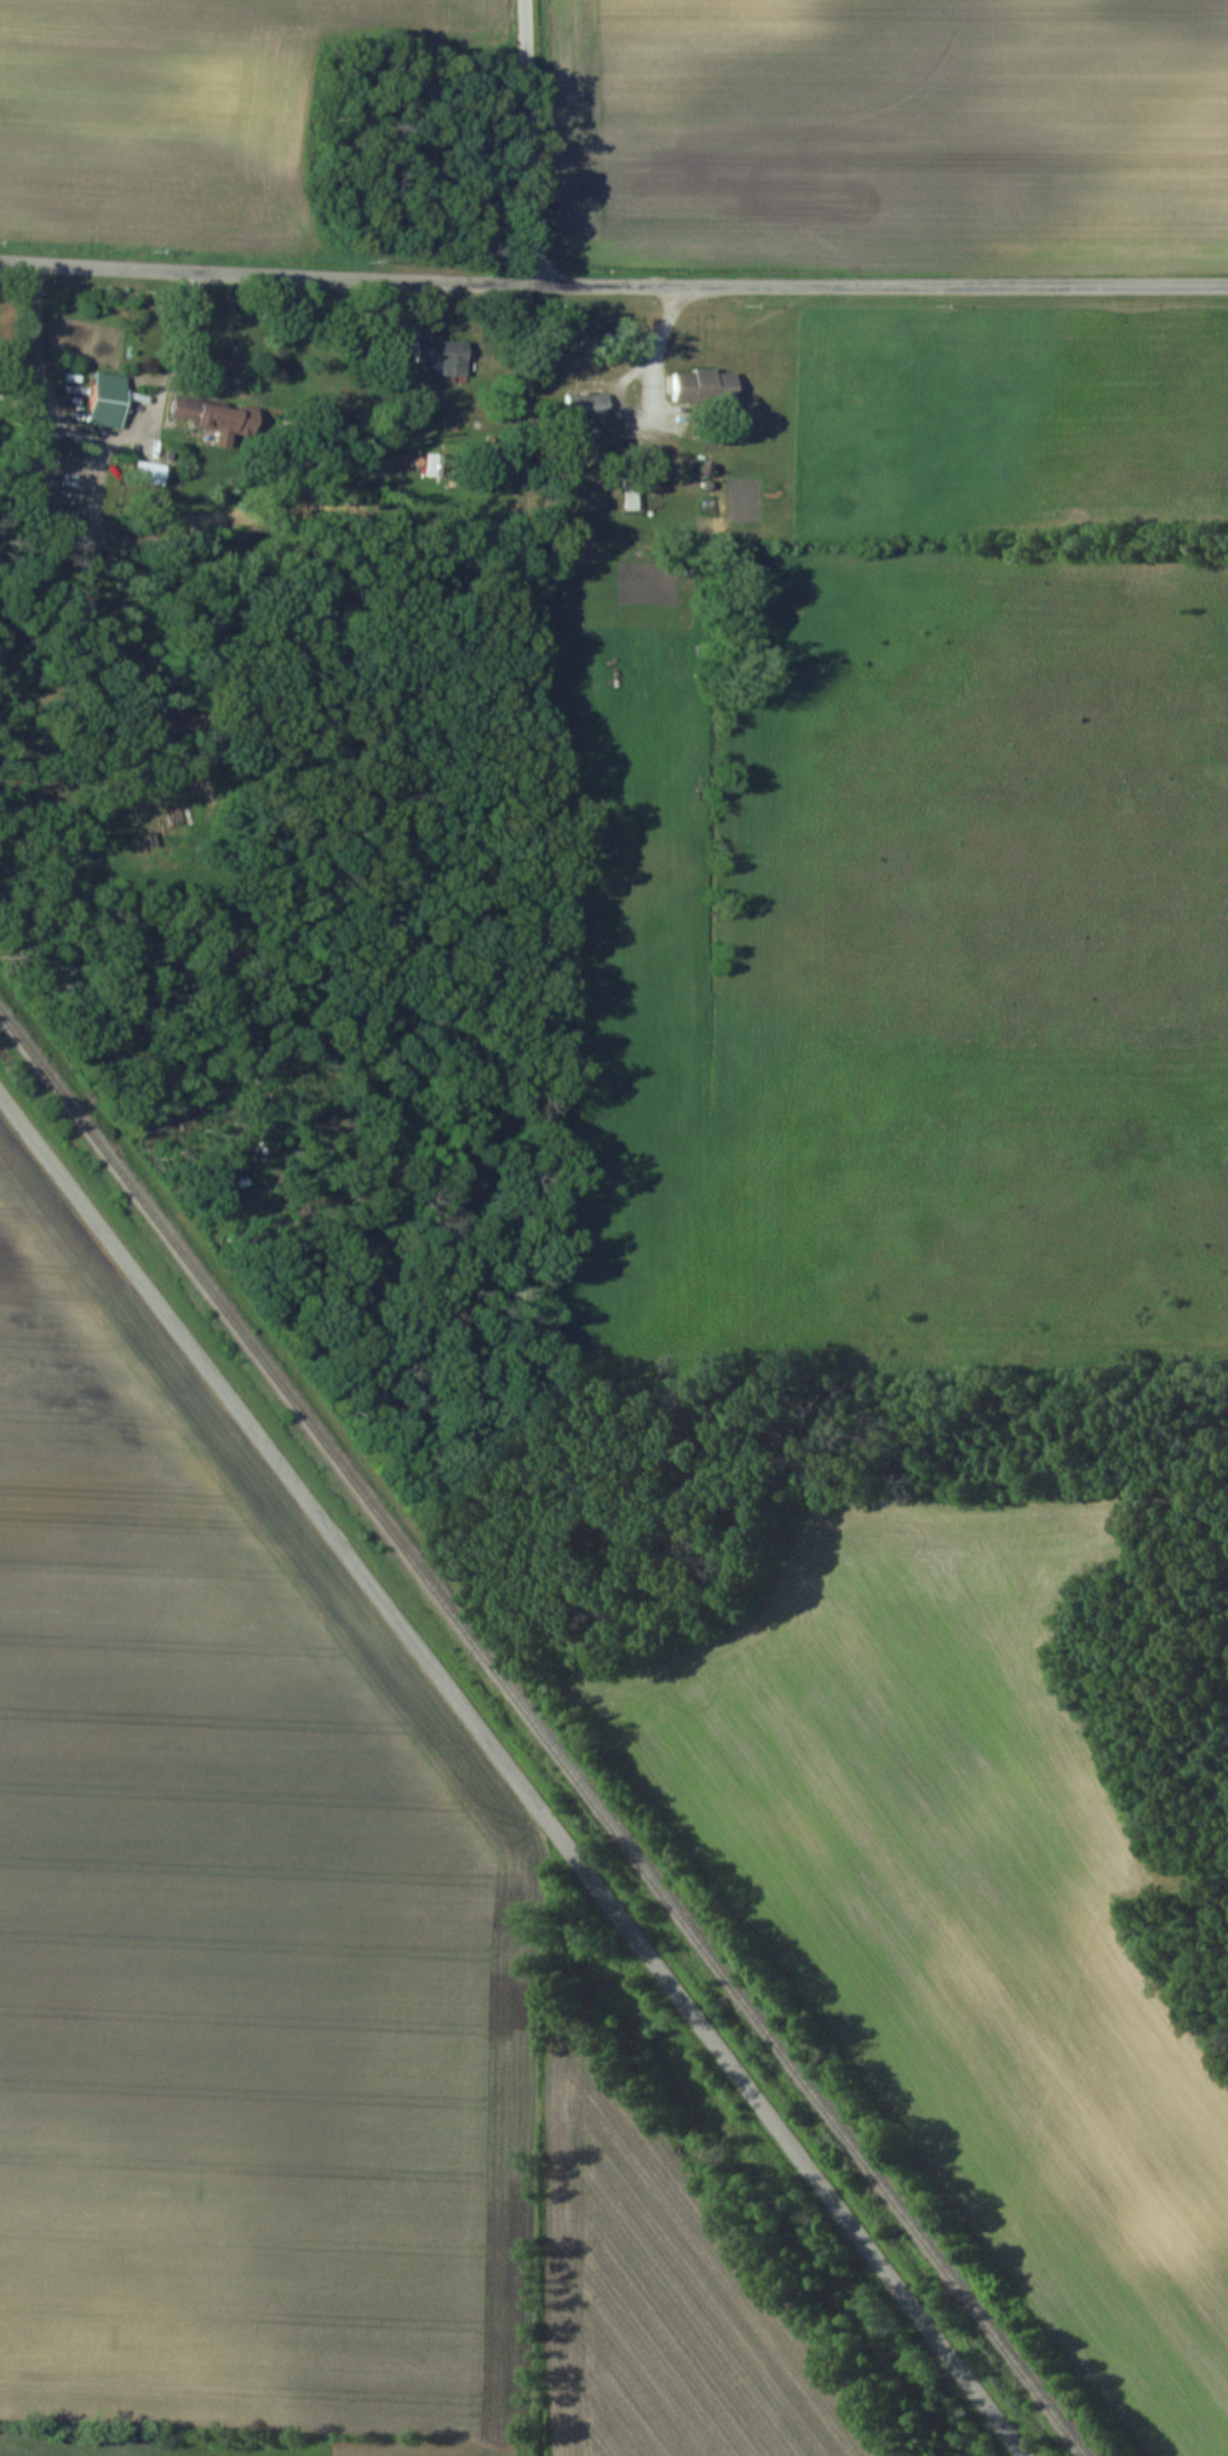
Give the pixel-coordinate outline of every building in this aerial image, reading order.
[(412,362),(435,362),(435,375),(467,375),(468,341),(412,340),(412,362)] [(731,404),(731,371),(668,370),(668,403),(731,404)] [(118,428),(123,375),(89,372),(84,425),(118,428)] [(606,393),(562,393),(562,414),(606,414),(606,393)]
